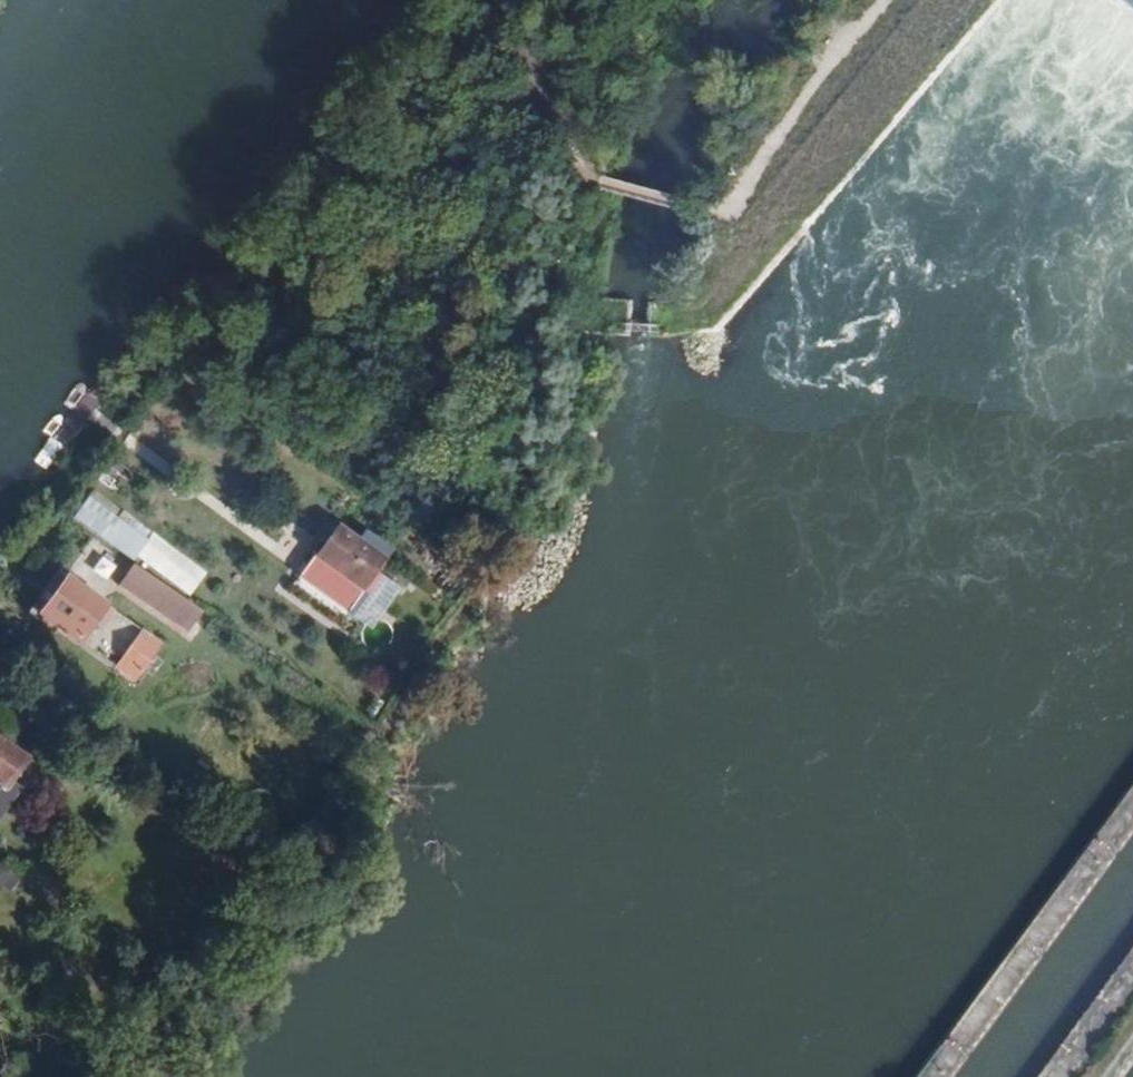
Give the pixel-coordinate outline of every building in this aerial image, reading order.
[(71,517),(138,563),(149,548),(84,499),(71,517)] [(281,507),(254,544),(291,572),(318,536),(281,507)] [(329,530),(308,559),(356,596),(378,566),(329,530)] [(185,634),(201,611),(130,563),(114,585),(185,634)] [(42,618),(131,681),(156,645),(66,582),(42,618)] [(18,756),(0,744),(0,781),(18,756)] [(4,892),(15,880),(0,866),(0,888),(4,892)]
